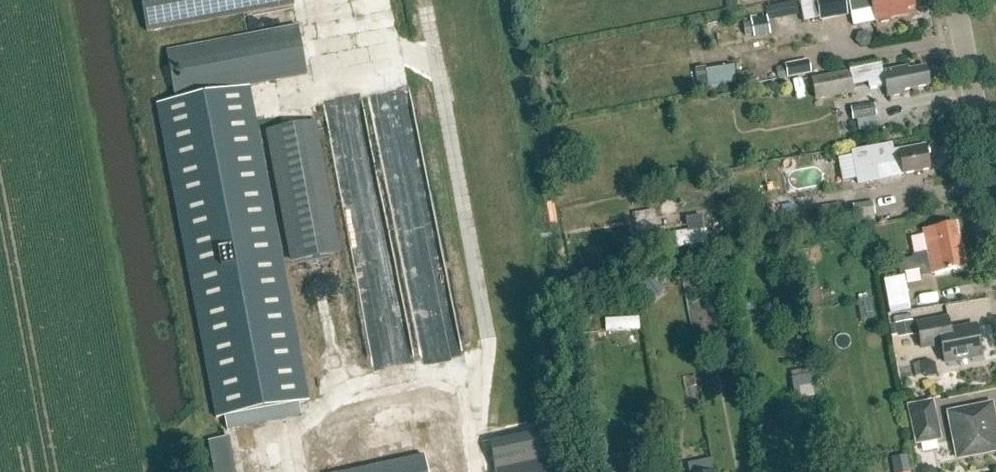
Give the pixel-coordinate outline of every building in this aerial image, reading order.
[(291,3),(290,0),(142,0),(148,30),(291,3)] [(847,16),(843,0),(815,0),(820,22),(847,16)] [(850,14),(853,28),(874,24),(874,22),(907,16),(906,10),(913,8),(912,0),(848,0),(850,14)] [(750,22),(743,23),(745,37),(753,36),(754,37),(770,34),(766,17),(750,21),(750,22)] [(176,100),(306,76),(297,29),(167,53),(176,100)] [(787,79),(811,75),(808,62),(784,66),(787,79)] [(882,73),(880,65),(811,79),(815,102),(854,94),(852,86),(882,80),(886,99),(904,95),(904,92),(930,87),(926,68),(909,71),(908,67),(882,73)] [(708,88),(736,84),(733,66),(705,71),(708,88)] [(216,419),(309,401),(250,89),(157,106),(216,419)] [(851,121),(856,120),(876,117),(874,104),(849,107),(851,121)] [(292,261),(339,253),(315,123),(267,132),(292,261)] [(891,145),(851,153),(857,185),(880,181),(901,176),(930,171),(925,147),(897,152),(897,151),(893,152),(891,145)] [(854,219),(874,216),(872,202),(852,206),(854,219)] [(687,232),(660,235),(662,250),(707,244),(705,230),(703,231),(701,216),(685,218),(687,232)] [(964,269),(956,225),(923,232),(926,251),(913,254),(913,257),(896,261),(899,273),(916,269),(930,267),(931,275),(964,269)] [(887,304),(906,300),(902,277),(882,280),(887,304)] [(607,330),(641,328),(640,317),(606,319),(607,330)] [(949,332),(947,320),(916,326),(920,349),(940,346),(943,364),(980,357),(974,328),(949,332)] [(913,321),(889,325),(892,339),(915,335),(913,321)] [(793,377),(797,400),(816,397),(812,374),(793,377)] [(914,445),(940,440),(932,400),(906,405),(914,445)] [(992,426),(988,420),(986,407),(948,414),(956,459),(989,453),(992,452),(994,450),(995,446),(995,443),(993,425),(992,426)] [(500,452),(558,438),(555,427),(497,441),(500,452)] [(214,471),(235,471),(229,439),(209,443),(214,471)] [(890,458),(893,471),(909,471),(907,456),(890,458)] [(424,458),(355,471),(427,471),(424,458)] [(554,458),(494,470),(495,471),(557,471),(554,458)]
